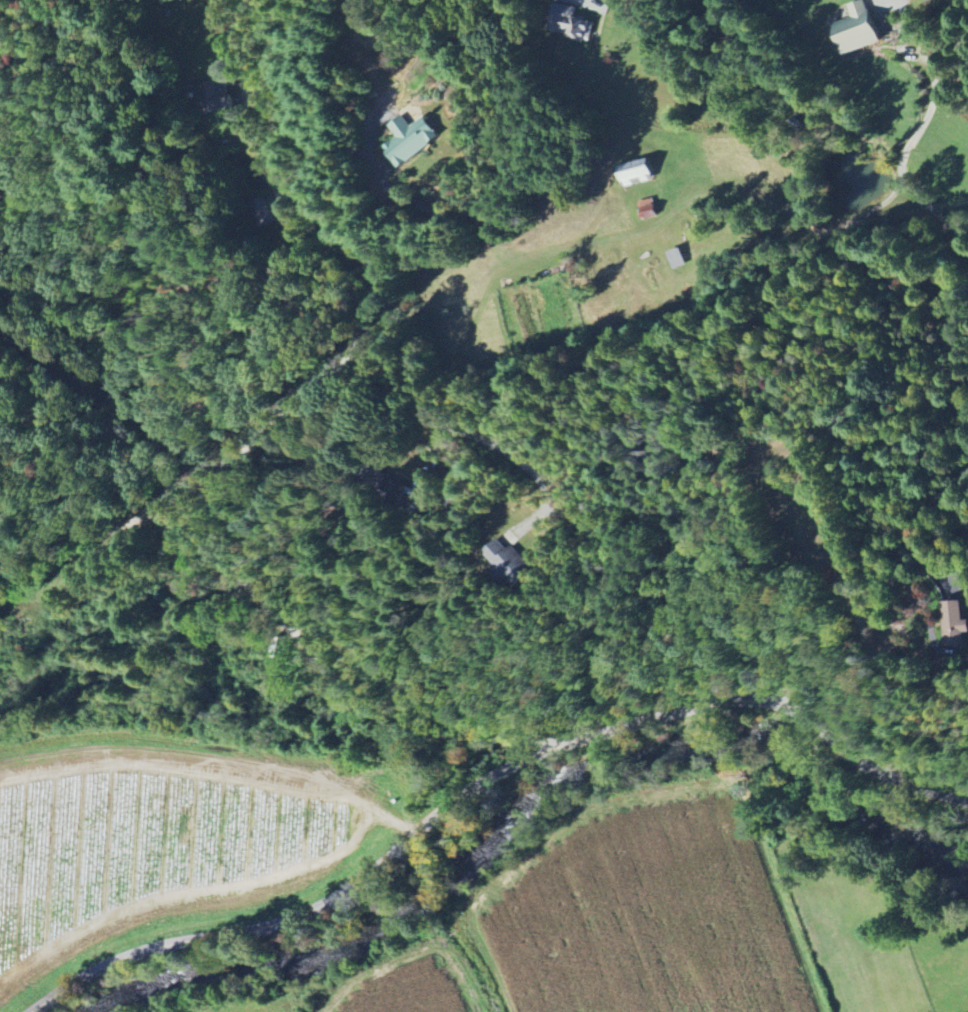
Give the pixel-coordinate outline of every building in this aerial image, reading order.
[(864,0),(863,0),(847,5),(855,30),(836,35),(842,55),(878,44),(864,0)] [(577,8),(554,2),(547,32),(590,42),(595,23),(575,18),(577,8)] [(411,128),(402,115),(389,124),(398,138),(384,147),(398,167),(439,140),(425,119),(411,128)] [(634,185),(633,179),(650,177),(648,161),(619,165),(622,187),(634,185)] [(656,217),(652,200),(637,203),(640,221),(656,217)] [(533,570),(513,547),(508,551),(497,538),(485,549),(500,566),(494,571),(511,590),(533,570)] [(966,646),(965,633),(967,633),(967,620),(964,620),(963,602),(943,603),(944,647),(966,646)]
